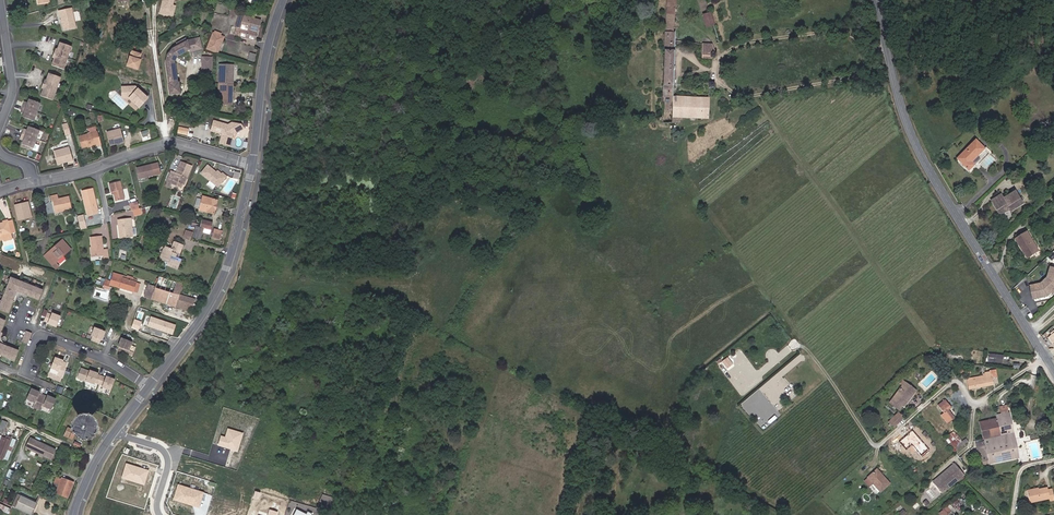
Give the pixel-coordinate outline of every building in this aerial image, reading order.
[(159,14),(171,17),(173,11),(171,11),(173,6),(174,0),(175,0),(162,0),(159,14)] [(665,26),(665,32),(662,105),(672,106),(672,117),(671,122),(680,122),(680,119),(682,119),(682,117),(707,118),(708,98),(672,96),(674,32),(673,32),(675,7),(676,8),(676,0),(667,0),(665,26)] [(75,10),(63,13),(67,33),(79,30),(75,10)] [(710,12),(702,14),(706,27),(714,25),(710,12)] [(261,19),(239,14),(234,35),(255,40),(261,19)] [(212,32),(211,32),(205,49),(216,53),(223,35),(221,34),(222,33),(213,30),(212,32)] [(169,86),(170,96),(180,95),(179,84),(177,84),(174,64),(177,56),(189,51),(189,53),(201,51),(200,40),(187,42),(186,40),(179,43),(180,46),(174,48),(168,52),(165,59),(169,86)] [(74,48),(62,44),(60,51),(57,50),(54,59),(56,60),(54,66),(65,71),(74,48)] [(712,44),(703,44),(702,58),(711,59),(711,57),(712,57),(713,57),(714,57),(715,56),(715,55),(715,54),(712,44)] [(138,64),(140,60),(141,55),(132,52),(127,67),(138,70),(140,65),(138,64)] [(213,56),(202,56),(201,77),(213,78),(213,56)] [(231,66),(219,65),(218,79),(222,80),(221,87),(218,86),(217,98),(230,99),(231,66)] [(42,96),(53,101),(62,79),(50,74),(48,81),(45,80),(42,89),(44,90),(42,96)] [(122,88),(122,99),(129,98),(140,108),(148,98),(137,87),(122,88)] [(25,103),(24,107),(37,112),(41,102),(30,98),(29,102),(28,103),(25,103)] [(37,112),(24,107),(22,111),(25,112),(24,114),(23,117),(34,122),(37,112)] [(71,134),(68,123),(62,125),(66,136),(71,134)] [(219,123),(216,133),(222,134),(223,133),(224,135),(223,136),(220,144),(230,146),(233,135),(232,135),(243,129),(241,126),(233,123),(230,125),(231,126),(229,128),(228,126),(219,123)] [(27,136),(37,140),(40,131),(29,126),(28,129),(27,131),(25,131),(23,135),(27,136)] [(111,146),(124,142),(121,128),(107,132),(111,146)] [(82,148),(89,147),(88,145),(92,144),(92,146),(96,144),(97,146),(101,144),(97,132),(79,137),(82,148)] [(34,149),(37,140),(27,136),(23,135),(22,138),(24,139),(24,141),(22,144),(34,149)] [(986,148),(978,140),(959,157),(971,169),(976,164),(973,161),(979,155),(986,148)] [(70,149),(54,153),(57,165),(73,161),(70,149)] [(973,161),(976,164),(982,158),(979,155),(973,161)] [(181,186),(185,177),(186,177),(191,165),(181,161),(176,173),(171,171),(167,181),(181,186)] [(163,172),(161,162),(140,167),(142,177),(163,172)] [(215,174),(214,173),(215,172),(207,166),(201,174),(218,187),(226,177),(222,174),(221,175),(217,172),(215,174)] [(110,184),(112,192),(114,191),(114,194),(116,201),(125,199),(121,181),(110,184)] [(99,213),(93,188),(83,191),(89,216),(99,213)] [(1024,203),(1017,191),(1005,198),(1003,194),(993,199),(1002,214),(1011,209),(1012,210),(1024,203)] [(218,200),(208,198),(202,196),(199,210),(204,211),(214,214),(215,210),(216,210),(218,204),(217,204),(218,200)] [(69,198),(59,200),(58,197),(51,198),(52,202),(53,202),(55,212),(72,208),(69,198)] [(31,218),(27,201),(14,204),(19,221),(31,218)] [(140,201),(132,203),(134,211),(142,209),(140,201)] [(133,237),(131,224),(131,218),(118,219),(120,239),(133,237)] [(0,222),(0,241),(12,238),(11,234),(15,233),(12,219),(0,222)] [(203,228),(210,230),(212,223),(202,220),(200,227),(203,228)] [(193,237),(199,239),(202,232),(203,228),(200,227),(196,226),(194,234),(193,237)] [(222,230),(215,228),(212,237),(219,239),(222,230)] [(1028,232),(1018,238),(1028,257),(1039,250),(1028,232)] [(103,250),(101,237),(91,238),(93,256),(102,255),(103,259),(108,259),(107,250),(103,250)] [(57,262),(55,264),(58,268),(61,265),(58,261),(72,249),(64,240),(54,249),(56,250),(51,254),(57,262)] [(184,245),(174,242),(171,249),(164,247),(159,259),(169,262),(167,266),(177,269),(181,260),(175,258),(177,253),(180,254),(184,245)] [(47,255),(55,264),(57,262),(51,254),(56,250),(54,249),(47,255)] [(1050,273),(1052,267),(1049,266),(1044,281),(1042,283),(1031,286),(1032,291),(1037,290),(1037,287),(1043,286),(1051,279),(1053,274),(1050,273)] [(1032,291),(1034,299),(1048,296),(1053,292),(1053,291),(1053,267),(1052,267),(1050,273),(1053,274),(1051,279),(1043,286),(1037,287),(1037,290),(1032,291)] [(110,284),(119,287),(122,277),(123,275),(113,273),(110,284)] [(169,304),(176,282),(159,276),(155,287),(149,285),(145,297),(169,304)] [(42,290),(11,277),(0,305),(0,309),(9,313),(14,301),(13,299),(16,297),(17,294),(16,290),(18,289),(20,292),(25,294),(27,293),(28,295),(38,300),(42,290)] [(122,277),(119,287),(133,292),(136,282),(132,281),(126,279),(122,277)] [(183,284),(176,282),(169,304),(191,311),(194,299),(180,295),(183,284)] [(13,299),(14,301),(17,300),(18,296),(21,295),(25,297),(28,295),(27,293),(25,294),(20,292),(18,289),(16,290),(17,294),(16,297),(13,299)] [(57,325),(61,315),(52,312),(51,314),(47,312),(44,320),(47,322),(47,323),(52,325),(53,323),(57,325)] [(176,325),(151,317),(148,327),(173,335),(176,325)] [(142,322),(134,319),(131,328),(139,331),(142,322)] [(102,339),(104,334),(102,333),(104,330),(94,326),(91,334),(93,335),(91,339),(99,343),(101,339),(102,339)] [(118,351),(132,357),(134,353),(130,351),(133,343),(123,339),(122,343),(120,342),(118,347),(119,348),(118,351)] [(14,362),(18,352),(6,347),(4,348),(3,346),(0,345),(0,356),(14,362)] [(988,361),(1002,363),(1003,354),(988,353),(988,361)] [(732,364),(727,357),(721,362),(726,369),(732,364)] [(57,361),(54,359),(50,369),(57,372),(56,377),(60,379),(66,363),(63,362),(63,361),(58,359),(57,361)] [(983,376),(967,379),(969,389),(992,384),(991,377),(995,376),(994,371),(990,372),(985,373),(985,374),(983,374),(983,376)] [(91,374),(87,372),(83,382),(92,385),(93,384),(101,387),(100,388),(109,392),(112,382),(108,381),(109,379),(105,377),(104,378),(96,375),(96,374),(92,372),(91,374)] [(901,387),(913,394),(916,391),(904,383),(901,387)] [(908,402),(913,394),(901,387),(890,405),(900,411),(903,406),(906,401),(908,402)] [(33,393),(29,391),(25,401),(33,404),(31,408),(41,413),(43,408),(50,411),(54,402),(50,400),(51,398),(46,396),(45,397),(38,394),(39,393),(34,391),(33,393)] [(951,407),(944,399),(938,405),(944,412),(941,415),(947,422),(954,417),(948,410),(951,407)] [(997,418),(1002,442),(1015,440),(1009,413),(1008,413),(1006,407),(1001,408),(1002,414),(996,415),(997,418)] [(898,412),(889,421),(894,427),(903,418),(898,412)] [(988,420),(991,434),(993,444),(1002,442),(997,418),(988,420)] [(980,422),(982,436),(991,434),(988,420),(980,422)] [(87,423),(86,422),(84,421),(82,422),(81,423),(79,424),(79,426),(79,427),(79,429),(80,431),(81,432),(83,432),(85,432),(87,432),(88,430),(89,429),(89,427),(89,425),(88,424),(87,423)] [(221,436),(218,445),(237,451),(240,441),(232,438),(235,431),(228,428),(225,437),(221,436)] [(955,430),(945,438),(956,451),(965,443),(955,430)] [(240,441),(243,433),(235,431),(232,438),(240,441)] [(982,436),(983,439),(983,440),(975,442),(979,463),(988,461),(985,446),(993,444),(991,434),(982,436)] [(0,442),(0,454),(4,456),(10,440),(2,437),(0,442)] [(55,450),(31,438),(26,447),(51,459),(55,450)] [(988,461),(988,462),(988,463),(1018,457),(1015,440),(1002,442),(993,444),(985,446),(988,461)] [(126,464),(122,478),(144,484),(148,471),(126,464)] [(943,491),(962,475),(953,464),(934,480),(943,491)] [(876,470),(865,480),(870,485),(873,482),(881,491),(890,483),(883,476),(882,477),(876,470)] [(59,484),(58,487),(56,493),(68,498),(74,483),(61,478),(61,480),(56,478),(55,482),(59,484)] [(204,502),(207,494),(178,485),(174,499),(199,507),(201,501),(204,502)] [(1053,499),(1052,488),(1048,489),(1047,487),(1036,488),(1036,487),(1028,488),(1030,501),(1049,497),(1050,500),(1053,499)] [(12,506),(30,514),(36,502),(18,494),(12,506)] [(9,509),(0,504),(0,509),(7,513),(9,509)]
